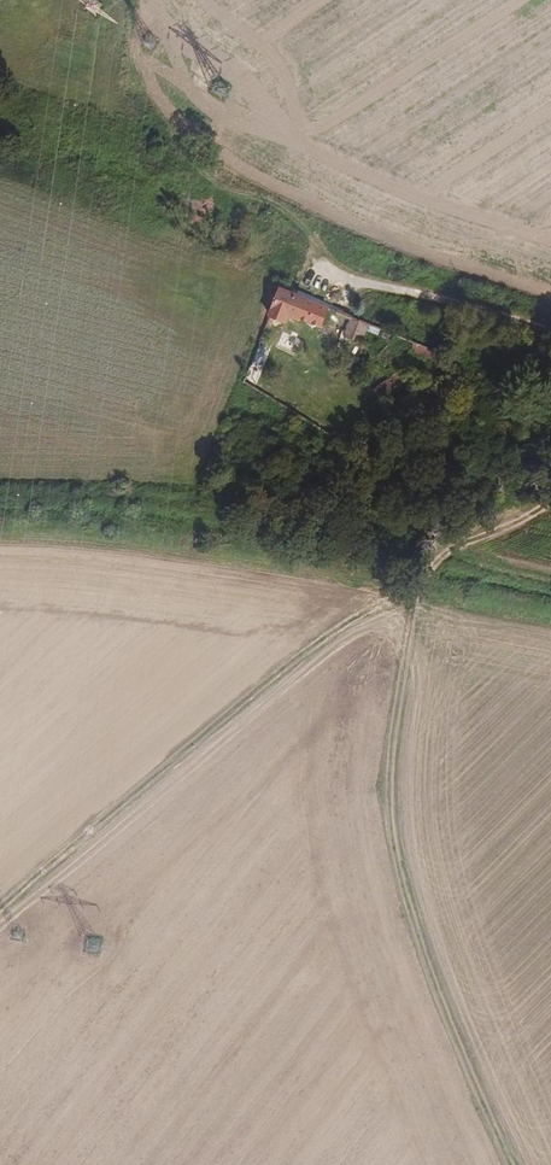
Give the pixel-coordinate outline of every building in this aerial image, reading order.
[(316,287),(311,294),(305,313),(325,319),(328,313),(362,326),(369,308),(316,287)] [(437,336),(389,316),(384,329),(432,348),(434,344),(437,336)]
